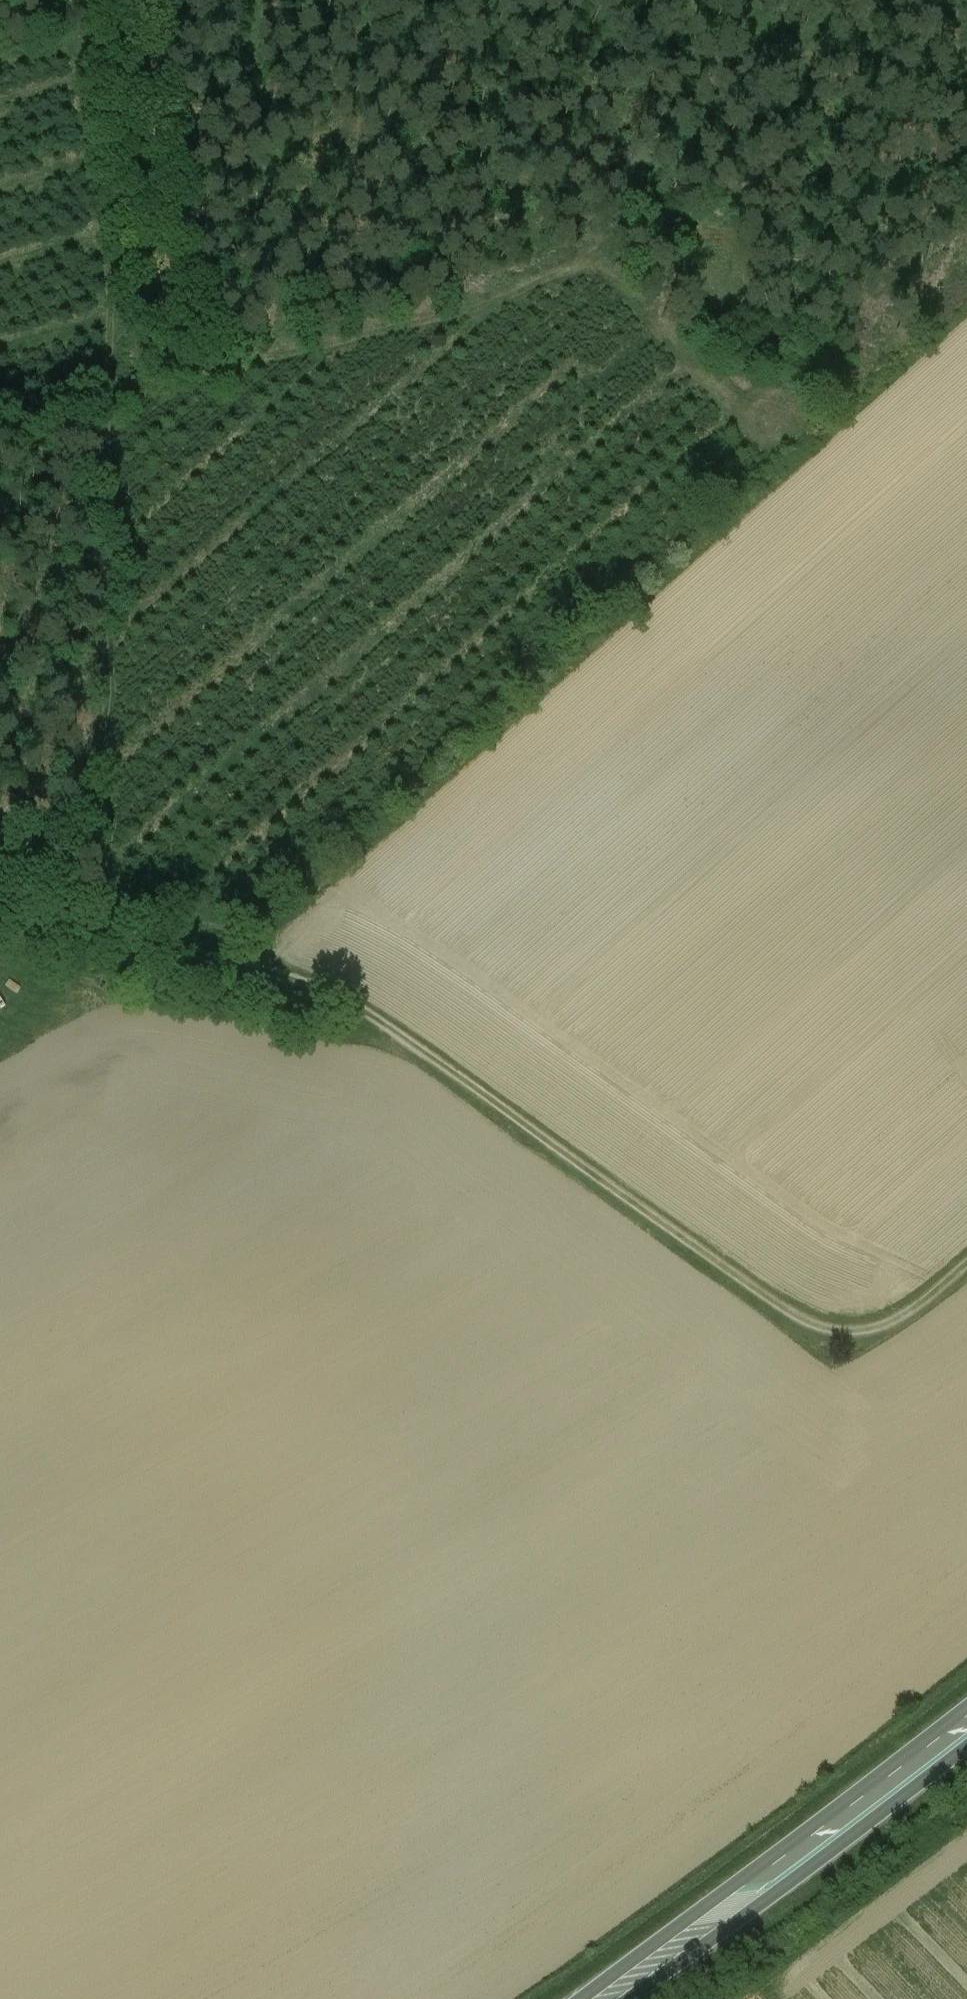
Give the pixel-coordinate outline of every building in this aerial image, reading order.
[(726,1881),(730,1889),(747,1880),(743,1872),(726,1881)]
